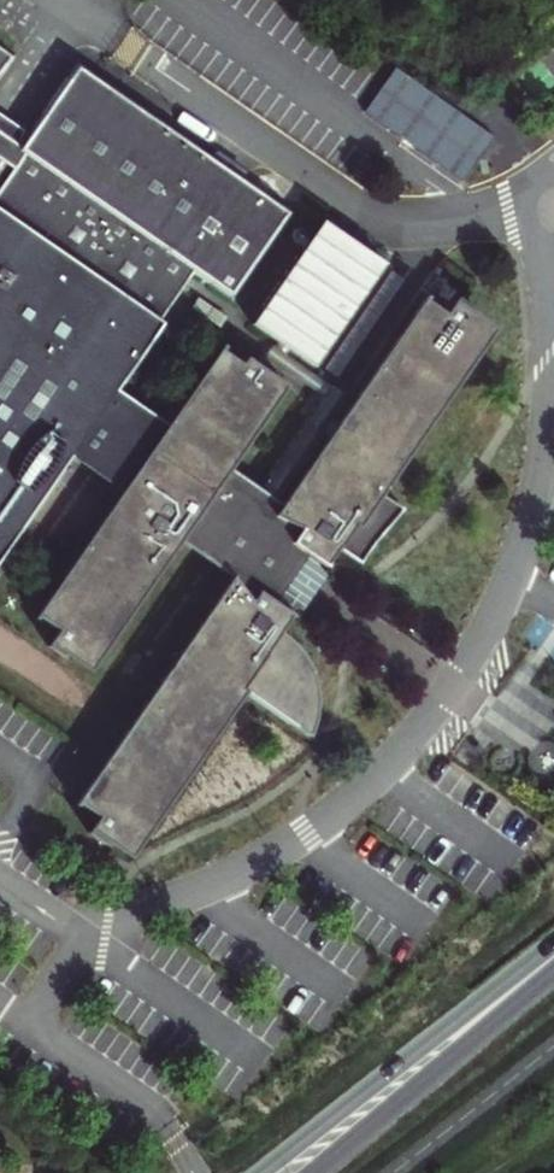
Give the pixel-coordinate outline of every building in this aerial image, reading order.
[(16,56),(0,45),(0,79),(16,56)] [(293,212),(78,63),(20,147),(0,133),(0,544),(65,451),(74,457),(123,491),(37,614),(60,630),(49,646),(66,658),(70,652),(90,666),(179,536),(234,575),(78,800),(101,816),(90,833),(106,844),(111,838),(131,852),(243,690),(310,738),(318,710),(318,694),(314,678),(303,654),(281,631),(293,614),(275,602),(285,588),(290,591),(304,571),(299,568),(308,554),(326,566),(338,549),(360,564),(403,509),(379,493),(491,330),(470,316),(475,310),(458,298),(446,315),(425,300),(340,423),(331,436),(275,518),(249,500),(248,490),(244,481),(239,475),(228,466),(284,383),(247,357),(242,364),(221,348),(165,428),(112,393),(195,270),(234,297),(293,212)] [(461,181),(492,137),(394,67),(362,111),(461,181)] [(276,341),(289,349),(315,367),(386,264),(323,221),(252,324),(276,341)] [(331,436),(340,423),(332,418),(348,394),(332,384),(331,386),(286,354),(289,349),(276,341),(266,356),(323,396),(306,421),(322,432),(323,431),(331,436)] [(2,561),(74,457),(65,451),(0,544),(0,560),(2,561)]
